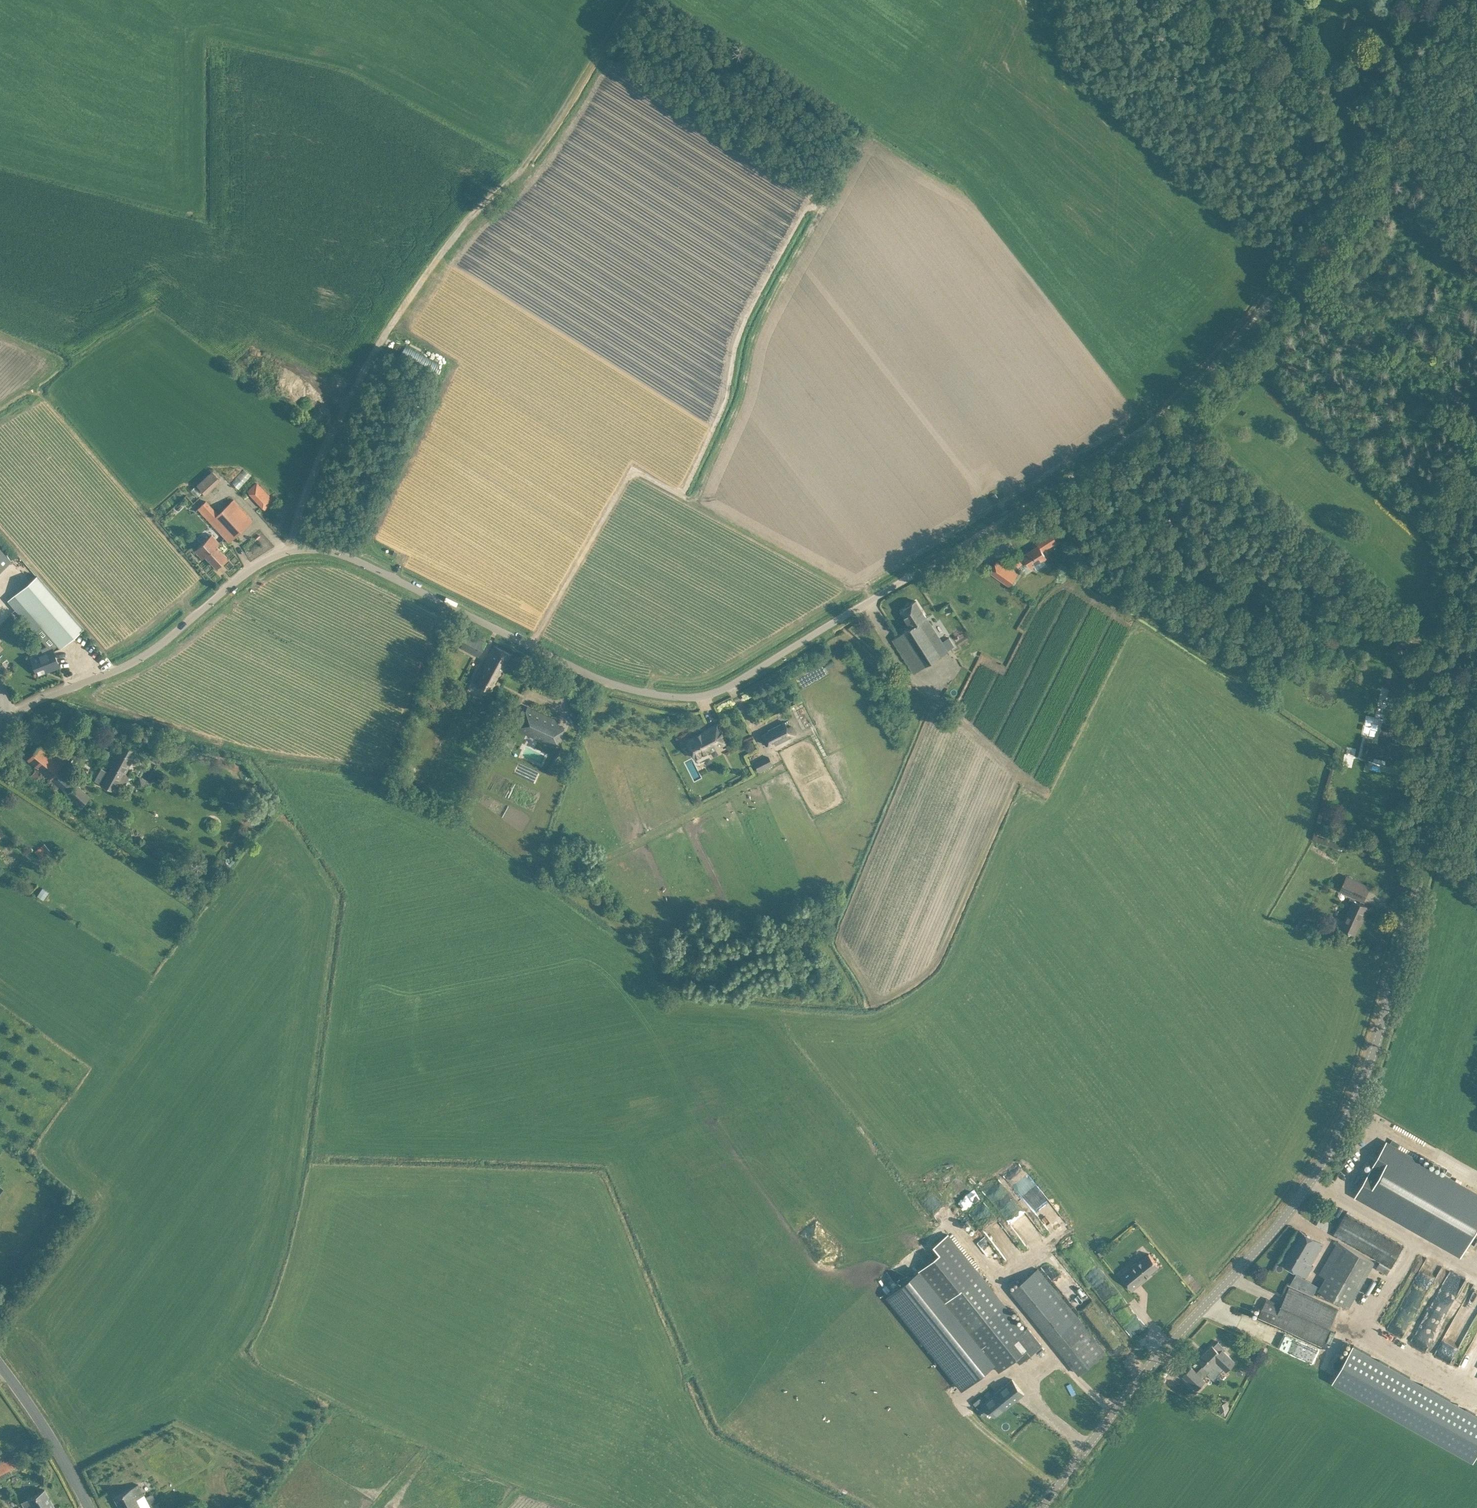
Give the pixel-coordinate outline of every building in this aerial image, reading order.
[(216,471),(200,486),(207,493),(223,479),(216,471)] [(264,509),(274,501),(257,481),(247,490),(264,509)] [(205,500),(197,507),(229,541),(253,520),(233,498),(216,512),(205,500)] [(216,545),(220,542),(212,534),(205,541),(195,550),(202,558),(205,555),(216,567),(227,557),(216,545)] [(1056,541),(1052,534),(1033,545),(1035,548),(1029,552),(1028,550),(1014,559),(1018,566),(1026,560),(1031,567),(1035,565),(1037,569),(1046,563),(1043,559),(1047,557),(1042,550),(1056,541)] [(12,560),(0,546),(0,570),(12,560)] [(1009,585),(1017,573),(998,560),(990,571),(1009,585)] [(15,595),(9,601),(35,631),(41,625),(60,648),(83,628),(38,575),(15,594),(15,595)] [(1126,589),(1129,583),(1118,576),(1114,583),(1126,589)] [(949,651),(948,650),(955,646),(950,637),(943,641),(916,600),(901,610),(911,627),(893,638),(915,673),(949,651)] [(1399,643),(1390,654),(1400,662),(1409,652),(1399,643)] [(39,654),(31,657),(37,673),(50,668),(50,669),(59,666),(52,648),(47,650),(45,646),(37,649),(39,654)] [(477,685),(492,692),(511,655),(495,646),(483,668),(486,669),(477,685)] [(440,699),(447,688),(435,681),(428,693),(440,699)] [(549,682),(547,687),(552,690),(553,689),(556,691),(558,688),(555,686),(555,685),(549,682)] [(518,728),(555,745),(563,728),(556,724),(558,721),(528,707),(524,716),(518,728)] [(1394,765),(1399,744),(1390,742),(1390,743),(1386,742),(1389,729),(1402,733),(1403,726),(1382,721),(1377,742),(1371,740),(1372,737),(1365,735),(1359,758),(1367,760),(1368,758),(1394,765)] [(769,731),(762,735),(767,745),(774,741),(776,744),(796,734),(791,726),(788,728),(785,722),(768,730),(769,731)] [(703,732),(686,740),(695,757),(710,750),(710,751),(727,743),(717,724),(703,731),(703,732)] [(20,737),(9,750),(15,755),(26,743),(20,737)] [(101,767),(95,780),(102,784),(111,788),(114,790),(124,772),(125,773),(137,751),(130,748),(121,743),(109,764),(111,766),(109,771),(101,767)] [(52,778),(71,755),(61,746),(52,757),(38,745),(27,758),(52,778)] [(154,753),(150,758),(157,762),(160,756),(154,753)] [(760,772),(773,765),(769,757),(755,764),(760,772)] [(36,769),(31,775),(36,778),(40,773),(36,769)] [(50,781),(56,786),(58,784),(67,792),(76,782),(61,769),(50,781)] [(149,792),(154,785),(143,778),(139,784),(149,792)] [(80,807),(90,796),(76,783),(66,794),(80,807)] [(1306,817),(1304,825),(1311,827),(1313,819),(1306,817)] [(44,843),(35,851),(41,858),(50,850),(44,843)] [(1370,886),(1345,875),(1339,890),(1363,901),(1370,886)] [(42,887),(37,895),(43,899),(48,891),(42,887)] [(1363,920),(1369,907),(1350,898),(1347,905),(1350,907),(1341,927),(1355,933),(1361,920),(1363,920)] [(1356,1194),(1476,1263),(1476,1194),(1386,1142),(1356,1194)] [(997,1223),(966,1182),(942,1201),(974,1241),(997,1223)] [(1016,1201),(1005,1208),(1018,1231),(1030,1224),(1016,1201)] [(1346,1212),(1333,1234),(1342,1239),(1355,1247),(1391,1268),(1402,1248),(1403,1246),(1402,1245),(1355,1217),(1346,1212)] [(1323,1244),(1300,1230),(1292,1245),(1294,1246),(1284,1263),(1307,1276),(1313,1266),(1311,1265),(1323,1244)] [(914,1273),(888,1294),(963,1388),(994,1364),(1000,1371),(1016,1358),(1021,1363),(1043,1345),(1028,1327),(1024,1330),(1004,1305),(1005,1303),(980,1272),(981,1272),(972,1261),(949,1233),(934,1245),(940,1252),(914,1273)] [(991,1259),(998,1254),(987,1240),(980,1245),(991,1259)] [(1374,1261),(1338,1241),(1319,1274),(1326,1278),(1319,1290),(1348,1307),(1374,1261)] [(1136,1262),(1120,1275),(1132,1289),(1148,1277),(1147,1275),(1159,1265),(1149,1253),(1137,1263),(1136,1262)] [(1425,1263),(1394,1331),(1410,1339),(1441,1271),(1425,1263)] [(1079,1373),(1105,1352),(1038,1268),(1012,1290),(1079,1373)] [(1267,1298),(1259,1317),(1268,1321),(1322,1344),(1338,1308),(1299,1291),(1289,1287),(1282,1304),(1267,1298)] [(1441,1356),(1443,1357),(1439,1365),(1451,1371),(1476,1321),(1476,1287),(1441,1356)] [(1411,1347),(1426,1356),(1447,1322),(1431,1313),(1411,1347)] [(1283,1335),(1278,1348),(1321,1365),(1323,1359),(1310,1354),(1312,1347),(1283,1335)] [(1465,1366),(1458,1363),(1455,1368),(1476,1379),(1476,1343),(1465,1366)] [(1203,1378),(1208,1373),(1214,1379),(1224,1368),(1227,1371),(1236,1362),(1224,1350),(1221,1353),(1212,1344),(1198,1359),(1203,1364),(1196,1371),(1191,1367),(1183,1375),(1190,1382),(1198,1389),(1206,1380),(1203,1378)] [(1332,1381),(1473,1460),(1474,1458),(1476,1453),(1476,1413),(1353,1344),(1335,1376),(1332,1381)] [(1007,1408),(1025,1393),(1013,1379),(995,1393),(996,1394),(985,1403),(979,1408),(984,1415),(990,1410),(995,1415),(1006,1406),(1007,1407),(1007,1408)] [(1226,1401),(1218,1404),(1220,1410),(1222,1413),(1224,1415),(1229,1407),(1226,1401)] [(21,1450),(0,1406),(0,1461),(21,1450)] [(13,1457),(5,1461),(4,1459),(0,1461),(0,1474),(17,1464),(13,1457)] [(114,1496),(120,1507),(141,1507),(136,1499),(144,1495),(138,1484),(123,1492),(114,1496)] [(25,1507),(56,1507),(45,1489),(22,1502),(25,1507)] [(166,1503),(168,1507),(187,1507),(182,1496),(166,1503)]
